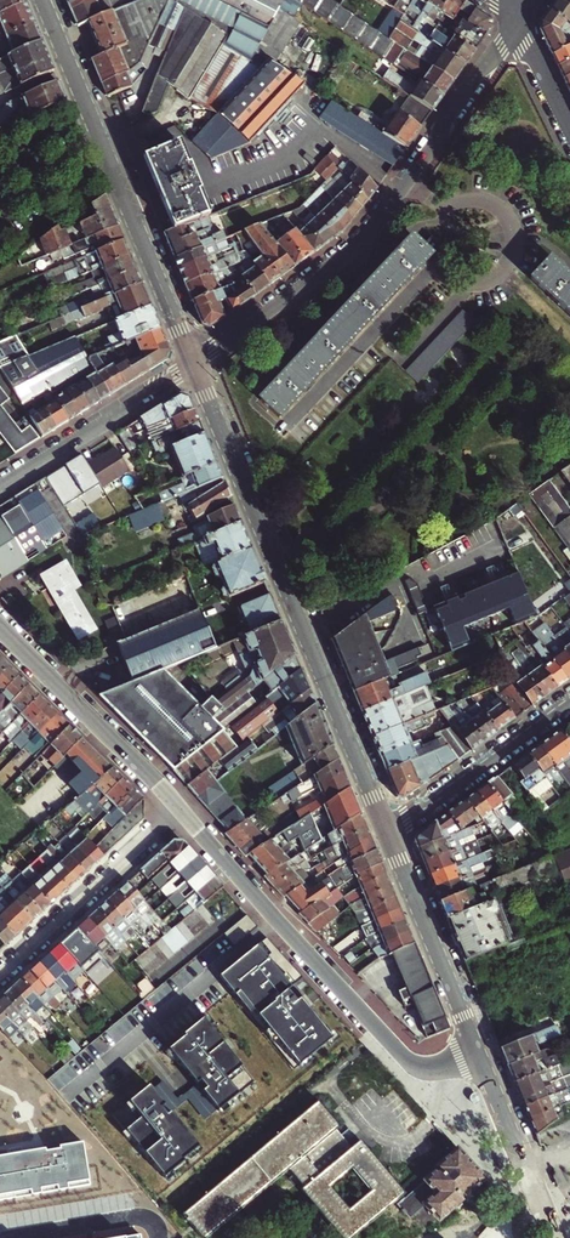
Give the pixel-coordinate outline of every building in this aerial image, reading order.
[(23,0),(0,0),(0,16),(25,5),(23,0)] [(70,10),(94,0),(66,0),(70,10)] [(95,1),(95,0),(94,0),(70,10),(77,28),(87,24),(102,17),(133,4),(131,0),(99,0),(95,1)] [(153,44),(171,0),(144,0),(133,4),(102,17),(87,24),(102,56),(138,41),(153,44)] [(173,0),(171,0),(153,44),(152,47),(146,62),(149,72),(152,67),(157,56),(160,50),(167,55),(186,10),(173,0)] [(215,0),(173,0),(186,10),(227,39),(222,47),(261,73),(270,63),(253,53),(267,28),(226,6),(215,0)] [(226,6),(267,28),(276,12),(283,0),(215,0),(226,6)] [(293,1),(292,0),(283,0),(276,12),(283,16),(293,1)] [(374,29),(337,7),(328,1),(326,0),(292,0),(293,1),(379,54),(422,81),(445,96),(466,67),(423,36),(411,27),(400,19),(386,37),(374,29)] [(404,14),(414,0),(399,0),(394,7),(404,14)] [(404,14),(400,19),(411,27),(430,0),(414,0),(404,14)] [(436,19),(449,0),(430,0),(411,27),(423,36),(426,32),(436,19)] [(436,19),(439,21),(433,31),(438,34),(442,29),(445,31),(465,3),(461,0),(449,0),(436,19)] [(569,25),(569,8),(558,0),(556,0),(549,10),(566,23),(569,25)] [(569,8),(569,0),(558,0),(569,8)] [(477,11),(465,3),(445,31),(452,36),(459,27),(469,34),(473,27),(487,37),(493,28),(492,20),(477,11)] [(25,5),(0,16),(0,40),(34,26),(25,5)] [(167,55),(164,61),(157,77),(180,95),(188,101),(222,47),(227,39),(186,10),(167,55)] [(566,23),(549,10),(540,22),(540,31),(552,55),(569,46),(569,25),(566,23)] [(276,12),(267,28),(253,53),(270,63),(273,65),(287,41),(297,25),(283,16),(276,12)] [(297,25),(287,41),(297,47),(307,31),(297,25)] [(34,26),(0,40),(0,61),(41,43),(34,26)] [(459,27),(452,36),(476,53),(487,37),(473,27),(469,34),(459,27)] [(476,53),(452,36),(445,31),(442,29),(438,34),(433,31),(430,35),(426,32),(423,36),(466,67),(476,53)] [(152,47),(153,44),(138,41),(102,56),(91,61),(101,84),(129,72),(146,62),(152,47)] [(41,43),(0,61),(0,82),(5,93),(54,73),(41,43)] [(552,55),(557,67),(569,61),(569,46),(552,55)] [(215,120),(219,117),(261,73),(222,47),(188,101),(215,120)] [(160,50),(157,56),(164,61),(167,55),(160,50)] [(557,67),(563,79),(569,75),(569,61),(557,67)] [(149,72),(146,62),(129,72),(101,84),(106,97),(130,87),(149,72)] [(275,117),(285,106),(305,86),(273,65),(270,63),(261,73),(219,117),(247,145),(248,144),(275,117)] [(384,81),(409,97),(433,112),(445,96),(422,81),(417,88),(390,71),(386,77),(384,81)] [(57,83),(10,103),(0,112),(0,128),(20,109),(25,107),(29,117),(65,102),(57,83)] [(433,112),(409,97),(397,114),(393,114),(389,119),(391,123),(366,106),(358,119),(406,150),(433,112)] [(406,150),(358,119),(340,108),(330,122),(396,164),(406,150)] [(215,120),(205,131),(219,145),(206,158),(208,161),(247,145),(219,117),(215,120)] [(219,145),(205,131),(193,143),(192,143),(206,158),(219,145)] [(191,169),(180,142),(177,144),(188,170),(191,169)] [(177,144),(159,151),(143,158),(174,231),(196,222),(208,217),(197,193),(201,192),(191,169),(188,170),(177,144)] [(368,203),(378,189),(350,162),(347,165),(345,163),(343,164),(332,152),(324,160),(336,172),(340,175),(349,185),(368,203)] [(336,172),(324,160),(309,177),(321,188),(322,187),(330,179),(336,172)] [(368,203),(349,185),(340,175),(336,172),(330,179),(333,183),(343,191),(341,194),(360,212),(368,203)] [(360,212),(341,194),(343,191),(333,183),(330,179),(322,187),(326,190),(324,193),(333,202),(353,221),(360,212)] [(322,187),(321,188),(311,199),(315,203),(324,193),(326,190),(322,187)] [(211,216),(201,192),(197,193),(208,217),(209,216),(211,216)] [(58,228),(40,242),(45,257),(50,255),(73,246),(71,240),(79,236),(82,242),(118,228),(105,197),(91,209),(96,221),(61,234),(58,228)] [(313,213),(310,216),(334,240),(344,232),(324,212),(319,207),(315,203),(311,199),(303,209),(306,212),(309,209),(313,213)] [(353,221),(333,202),(324,212),(344,232),(353,221)] [(301,224),(302,225),(323,248),(334,240),(310,216),(309,215),(301,224)] [(174,260),(214,245),(224,241),(220,233),(211,237),(208,229),(210,229),(208,225),(212,223),(209,216),(208,217),(196,222),(201,232),(168,246),(174,260)] [(201,232),(196,222),(174,231),(163,235),(168,246),(201,232)] [(304,261),(275,227),(272,223),(268,225),(270,228),(265,230),(293,269),(304,261)] [(286,223),(275,227),(304,261),(313,255),(293,231),(286,223)] [(302,225),(293,231),(313,255),(323,248),(302,225)] [(262,227),(246,233),(253,243),(258,251),(279,280),(293,269),(265,230),(262,227)] [(118,228),(82,242),(73,246),(50,255),(53,261),(64,257),(66,260),(79,255),(80,260),(124,242),(118,228)] [(278,419),(431,257),(423,248),(412,239),(260,402),(278,419)] [(423,248),(431,257),(440,247),(431,239),(423,248)] [(53,291),(92,274),(130,257),(124,242),(80,260),(75,262),(78,271),(50,283),(53,291)] [(253,243),(246,245),(248,248),(244,249),(245,252),(247,255),(258,251),(253,243)] [(219,256),(214,245),(174,260),(179,271),(216,257),(219,256)] [(242,251),(245,252),(244,249),(248,248),(246,245),(243,246),(239,249),(234,251),(235,254),(242,251)] [(549,259),(540,250),(532,259),(541,268),(549,259)] [(279,280),(258,251),(247,255),(245,252),(242,251),(235,254),(237,258),(238,262),(236,263),(236,266),(239,265),(249,259),(269,286),(279,280)] [(100,286),(136,270),(130,257),(92,274),(95,280),(70,291),(61,294),(63,297),(64,302),(100,286)] [(184,286),(220,272),(232,268),(236,266),(236,263),(238,262),(237,258),(219,265),(216,257),(179,271),(184,286)] [(238,276),(241,279),(254,297),(269,286),(249,259),(239,265),(236,266),(232,268),(238,276)] [(531,278),(569,315),(569,279),(549,259),(541,268),(531,278)] [(70,309),(72,316),(103,302),(142,285),(136,270),(100,286),(104,294),(70,309)] [(192,303),(229,288),(241,279),(238,276),(226,281),(220,272),(184,286),(192,303)] [(254,297),(241,279),(229,288),(239,308),(254,297)] [(103,302),(72,316),(65,319),(69,327),(81,322),(82,324),(110,311),(112,314),(111,315),(114,321),(116,322),(116,323),(151,308),(142,285),(103,302)] [(229,288),(192,303),(201,326),(210,330),(239,308),(229,288)] [(126,345),(161,330),(151,308),(116,323),(122,337),(111,341),(113,347),(103,351),(104,355),(107,354),(114,350),(126,345)] [(414,384),(474,324),(462,312),(402,372),(414,384)] [(123,359),(124,359),(126,361),(129,361),(167,345),(161,330),(126,345),(130,355),(123,359)] [(19,338),(0,345),(0,367),(16,395),(23,406),(37,398),(44,393),(49,391),(52,395),(62,389),(72,383),(82,377),(99,403),(110,396),(90,361),(93,360),(75,341),(30,361),(19,338)] [(124,359),(136,380),(166,362),(168,356),(169,350),(167,345),(129,361),(126,361),(124,359)] [(110,360),(117,357),(114,350),(107,354),(110,360)] [(104,355),(93,360),(90,361),(110,396),(125,387),(110,360),(107,354),(104,355)] [(136,380),(124,359),(123,359),(117,357),(110,360),(125,387),(136,380)] [(16,395),(0,367),(0,408),(16,395)] [(82,377),(72,383),(89,409),(99,403),(82,377)] [(89,409),(72,383),(62,389),(79,415),(89,409)] [(79,415),(62,389),(52,395),(69,422),(79,415)] [(69,422),(52,395),(49,391),(44,393),(50,404),(43,408),(56,430),(69,422)] [(148,430),(195,410),(190,397),(180,394),(128,426),(134,436),(148,430)] [(56,430),(43,408),(37,398),(23,406),(25,409),(29,406),(34,414),(29,417),(42,438),(56,430)] [(42,438),(29,417),(27,414),(13,426),(0,410),(0,437),(0,436),(15,455),(42,438)] [(158,440),(200,422),(195,410),(148,430),(153,442),(158,440)] [(217,463),(200,422),(158,440),(157,443),(155,444),(157,451),(160,449),(165,450),(167,455),(173,453),(183,477),(217,463)] [(128,426),(117,433),(129,452),(141,447),(134,436),(128,426)] [(99,484),(102,489),(130,471),(121,457),(115,448),(95,461),(94,458),(86,464),(99,484)] [(138,466),(129,452),(121,457),(130,471),(138,466)] [(45,478),(52,488),(64,506),(99,484),(86,464),(81,456),(45,478)] [(223,478),(217,463),(183,477),(181,478),(184,484),(153,496),(156,506),(159,505),(179,496),(223,478)] [(561,472),(569,484),(569,465),(561,472)] [(41,494),(52,488),(45,478),(35,484),(41,493),(41,494)] [(223,478),(179,496),(184,509),(182,510),(183,513),(189,511),(194,519),(192,520),(193,524),(197,523),(197,520),(207,514),(231,497),(223,478)] [(549,480),(530,495),(569,550),(569,509),(549,480)] [(80,530),(64,506),(52,488),(41,494),(41,493),(0,516),(0,572),(80,530)] [(242,523),(231,497),(207,514),(197,520),(197,523),(198,525),(194,527),(196,532),(178,540),(181,548),(196,541),(199,540),(242,523)] [(127,532),(163,517),(162,515),(159,505),(156,506),(143,511),(123,520),(127,532)] [(242,523),(199,540),(196,541),(206,566),(213,563),(220,560),(252,547),(242,523)] [(224,600),(267,582),(252,547),(220,560),(213,563),(211,569),(224,600)] [(63,562),(40,575),(79,641),(98,630),(75,590),(79,588),(63,562)] [(536,616),(518,575),(432,611),(431,609),(426,611),(423,612),(424,613),(429,627),(438,624),(444,637),(450,652),(481,639),(496,633),(511,627),(525,621),(536,616)] [(417,616),(424,613),(423,612),(426,611),(415,584),(408,580),(403,582),(417,616)] [(349,597),(344,584),(333,588),(339,602),(349,597)] [(282,621),(271,591),(241,604),(239,609),(250,635),(282,621)] [(367,623),(395,611),(393,608),(397,606),(392,596),(331,640),(346,678),(384,662),(367,623)] [(350,599),(328,608),(334,624),(357,614),(350,599)] [(175,601),(128,621),(135,637),(181,617),(175,601)] [(133,684),(163,671),(216,649),(200,610),(181,617),(135,637),(117,645),(133,684)] [(250,635),(234,641),(248,676),(212,705),(210,701),(209,699),(199,707),(205,713),(207,711),(212,716),(210,718),(223,731),(302,667),(282,621),(250,635)] [(569,659),(569,631),(567,627),(554,637),(569,659)] [(569,678),(569,659),(554,637),(550,631),(543,636),(539,640),(552,657),(568,679),(569,678)] [(521,654),(515,659),(543,698),(556,688),(535,659),(527,648),(520,639),(513,643),(521,654)] [(535,659),(556,688),(568,679),(552,657),(539,640),(527,648),(535,659)] [(420,655),(417,648),(384,662),(346,678),(353,693),(397,674),(395,670),(417,661),(415,657),(420,655)] [(543,698),(515,659),(507,649),(498,656),(502,668),(512,680),(531,707),(543,698)] [(10,667),(1,658),(0,659),(0,677),(10,667)] [(19,676),(10,667),(0,677),(0,696),(19,676)] [(249,738),(260,729),(264,726),(279,714),(272,705),(280,700),(281,694),(290,705),(311,689),(302,667),(223,731),(236,748),(249,738)] [(205,713),(199,707),(163,671),(133,684),(100,698),(174,771),(223,731),(210,718),(205,713)] [(361,714),(406,695),(425,687),(435,683),(430,671),(400,683),(397,674),(353,693),(361,714)] [(19,676),(0,696),(0,714),(28,685),(19,676)] [(498,697),(515,719),(531,707),(512,680),(492,688),(498,697)] [(28,685),(0,714),(0,723),(2,724),(4,722),(9,727),(39,696),(28,685)] [(434,712),(435,712),(431,702),(425,687),(406,695),(361,714),(371,738),(434,712)] [(316,702),(311,689),(290,705),(279,714),(264,726),(269,732),(272,730),(276,735),(316,702)] [(48,705),(39,696),(9,727),(3,733),(12,742),(48,705)] [(479,707),(497,732),(515,719),(498,697),(491,703),(487,702),(479,707)] [(456,703),(463,713),(484,741),(497,732),(479,707),(477,704),(470,709),(464,700),(456,703)] [(333,744),(316,702),(276,735),(280,740),(291,736),(301,759),(296,761),(298,765),(295,766),(296,769),(299,766),(302,765),(307,761),(333,744)] [(58,714),(48,705),(12,742),(18,748),(17,750),(19,753),(21,751),(58,714)] [(484,741),(463,713),(455,718),(447,707),(439,710),(451,726),(470,752),(484,741)] [(379,757),(410,743),(406,731),(409,730),(413,732),(430,725),(430,723),(431,721),(430,718),(436,716),(434,712),(371,738),(379,757)] [(69,725),(58,714),(21,751),(30,761),(48,743),(49,745),(51,746),(70,727),(69,725)] [(458,761),(470,752),(451,726),(434,733),(440,748),(446,745),(458,761)] [(82,738),(70,727),(51,746),(43,754),(47,759),(32,774),(28,770),(23,774),(35,787),(63,757),(82,738)] [(258,750),(266,743),(261,736),(264,734),(260,729),(249,738),(258,750)] [(560,730),(538,746),(566,782),(569,786),(569,744),(560,730)] [(220,761),(236,748),(223,731),(174,771),(188,786),(220,761)] [(94,785),(113,769),(82,738),(63,757),(94,785)] [(229,772),(258,750),(249,738),(236,748),(220,761),(223,765),(229,772)] [(385,771),(416,758),(410,743),(379,757),(385,771)] [(340,759),(333,744),(307,761),(313,777),(315,775),(340,759)] [(403,799),(458,761),(446,745),(440,748),(416,758),(385,771),(396,797),(403,799)] [(566,782),(538,746),(527,754),(551,784),(556,780),(561,786),(566,782)] [(11,761),(16,756),(12,753),(7,758),(11,761)] [(553,786),(551,784),(527,754),(512,765),(524,781),(521,783),(544,812),(549,808),(540,797),(544,794),(553,786)] [(21,762),(16,756),(11,761),(13,763),(17,767),(21,762)] [(320,788),(345,772),(340,759),(315,775),(318,782),(320,788)] [(223,765),(220,761),(188,786),(198,798),(217,782),(221,779),(215,772),(223,765)] [(124,780),(113,769),(94,785),(55,818),(60,823),(66,818),(71,819),(84,806),(91,813),(124,780)] [(345,772),(320,788),(323,794),(314,800),(296,811),(301,821),(351,787),(345,772)] [(487,784),(512,813),(512,814),(519,808),(495,778),(487,784)] [(133,789),(124,780),(91,813),(85,819),(88,823),(92,820),(97,826),(99,824),(133,789)] [(198,798),(208,809),(228,794),(217,782),(198,798)] [(508,816),(512,813),(487,784),(476,792),(501,821),(515,838),(520,834),(515,828),(517,826),(508,816)] [(299,786),(286,794),(292,805),(304,797),(303,794),(299,786)] [(333,825),(335,830),(362,812),(351,787),(301,821),(292,827),(296,838),(298,844),(301,841),(304,850),(306,849),(322,838),(320,833),(316,823),(314,817),(326,809),(327,811),(333,825)] [(144,799),(133,789),(99,824),(109,834),(117,826),(124,819),(144,799)] [(501,821),(476,792),(465,800),(484,821),(494,833),(504,845),(510,843),(501,832),(499,833),(497,831),(500,828),(497,825),(501,821)] [(145,800),(144,799),(124,819),(134,829),(144,820),(145,800)] [(484,821),(465,800),(447,813),(462,830),(466,829),(462,824),(473,816),(479,823),(484,821)] [(247,820),(248,819),(239,807),(220,822),(229,832),(247,820)] [(362,812),(335,830),(327,835),(332,847),(367,825),(362,812)] [(417,849),(462,830),(447,813),(419,834),(415,843),(417,849)] [(260,821),(257,818),(249,824),(247,820),(229,832),(226,834),(232,841),(249,830),(260,821)] [(117,826),(126,836),(134,829),(124,819),(117,826)] [(267,828),(260,821),(249,830),(232,841),(239,848),(259,835),(267,828)] [(250,855),(284,832),(276,822),(267,828),(259,835),(239,848),(247,857),(250,855)] [(334,864),(336,863),(372,838),(367,825),(332,847),(327,850),(334,864)] [(114,847),(126,836),(117,826),(109,834),(106,838),(114,847)] [(466,829),(462,830),(417,849),(423,862),(478,840),(472,826),(466,829)] [(104,856),(96,848),(86,837),(77,827),(70,835),(96,863),(104,856)] [(292,827),(284,832),(250,855),(259,865),(281,851),(287,845),(296,838),(292,827)] [(78,880),(86,872),(67,851),(62,855),(52,843),(53,841),(42,829),(37,834),(50,848),(78,880)] [(86,872),(96,863),(70,835),(69,834),(59,842),(67,851),(86,872)] [(104,856),(114,847),(106,838),(96,848),(104,856)] [(372,838),(336,863),(340,870),(378,850),(372,838)] [(429,876),(478,856),(475,850),(478,845),(479,843),(478,840),(423,862),(429,876)] [(161,872),(188,847),(183,842),(174,841),(152,862),(161,872)] [(259,865),(268,875),(304,850),(301,841),(298,844),(285,855),(281,851),(259,865)] [(162,888),(197,857),(188,847),(161,872),(154,878),(157,882),(153,886),(158,891),(162,888)] [(78,880),(50,848),(40,857),(68,888),(78,880)] [(526,866),(489,882),(480,886),(483,894),(487,903),(447,920),(465,962),(506,945),(516,941),(518,937),(505,904),(506,900),(561,877),(565,886),(569,884),(569,848),(554,855),(559,868),(555,870),(549,857),(536,862),(526,866)] [(293,874),(303,871),(311,869),(316,866),(312,859),(306,849),(304,850),(268,875),(265,876),(274,887),(293,874)] [(481,869),(488,866),(486,861),(496,857),(493,849),(478,856),(429,876),(434,889),(477,871),(479,873),(482,872),(481,869)] [(60,896),(32,865),(18,850),(13,854),(24,867),(20,872),(50,905),(60,896)] [(378,850),(340,870),(333,874),(335,878),(330,881),(331,884),(334,883),(338,888),(357,875),(383,863),(378,850)] [(312,859),(316,866),(320,863),(317,856),(312,859)] [(526,866),(536,862),(531,856),(521,860),(526,866)] [(60,896),(68,888),(40,857),(32,865),(60,896)] [(169,899),(205,867),(197,857),(162,888),(166,892),(161,897),(163,899),(155,906),(158,909),(159,908),(169,899)] [(140,872),(149,882),(154,878),(161,872),(152,862),(140,872)] [(320,863),(316,866),(321,873),(325,871),(326,870),(322,862),(320,863)] [(383,863),(357,875),(361,886),(388,874),(383,863)] [(489,868),(488,866),(481,869),(482,872),(479,873),(477,871),(434,889),(440,902),(470,890),(480,886),(489,882),(486,876),(487,873),(490,871),(489,868)] [(33,920),(41,913),(11,879),(0,867),(0,874),(7,882),(3,887),(33,920)] [(214,877),(205,867),(169,899),(177,909),(214,877)] [(284,898),(286,897),(310,880),(303,871),(293,874),(274,887),(284,898)] [(41,913),(50,905),(20,872),(11,879),(41,913)] [(140,872),(128,883),(137,894),(149,882),(140,872)] [(392,885),(388,874),(361,886),(363,889),(351,894),(350,891),(343,894),(345,897),(350,903),(392,885)] [(223,887),(214,877),(177,909),(182,916),(179,919),(182,922),(189,916),(196,910),(203,904),(209,899),(223,887)] [(330,881),(329,879),(316,888),(293,903),(301,912),(338,888),(334,883),(331,884),(330,881)] [(310,880),(286,897),(293,903),(316,888),(311,880),(310,880)] [(145,903),(137,894),(128,883),(117,892),(136,914),(146,925),(152,920),(157,926),(159,925),(162,929),(165,926),(162,922),(154,913),(145,903)] [(397,896),(392,885),(350,903),(352,905),(358,913),(397,896)] [(2,886),(0,887),(0,903),(23,929),(33,920),(3,887),(2,886)] [(325,906),(337,900),(345,897),(343,894),(338,888),(301,912),(299,914),(309,923),(325,906)] [(487,903),(483,894),(474,898),(470,890),(440,902),(447,920),(487,903)] [(141,933),(149,928),(146,925),(136,914),(117,892),(107,902),(129,928),(134,924),(141,933)] [(402,908),(397,896),(358,913),(359,915),(363,920),(364,924),(370,922),(402,908)] [(335,913),(341,910),(337,900),(325,906),(309,923),(318,931),(328,920),(335,913)] [(107,902),(97,911),(125,942),(134,934),(129,928),(107,902)] [(0,903),(0,921),(14,937),(23,929),(0,903)] [(196,910),(207,925),(215,919),(203,904),(196,910)] [(167,918),(159,908),(158,909),(154,913),(162,922),(167,918)] [(377,932),(406,919),(402,908),(370,922),(374,933),(377,932)] [(201,930),(207,925),(196,910),(189,916),(201,930)] [(129,947),(125,942),(97,911),(88,919),(116,951),(118,954),(123,950),(124,951),(129,947)] [(247,914),(223,933),(233,946),(258,927),(247,914)] [(201,930),(189,916),(182,922),(194,936),(201,930)] [(116,951),(88,919),(78,928),(90,942),(102,956),(106,960),(116,951)] [(382,944),(411,931),(406,919),(377,932),(382,944)] [(0,921),(0,942),(4,946),(14,937),(0,921)] [(182,922),(176,927),(188,941),(194,936),(182,922)] [(169,933),(181,947),(188,941),(176,927),(170,932),(169,933)] [(78,928),(59,945),(71,959),(84,973),(102,956),(90,942),(78,928)] [(384,956),(392,952),(416,942),(411,931),(382,944),(379,945),(384,956)] [(174,953),(181,947),(169,933),(162,938),(174,953)] [(303,978),(267,937),(257,945),(294,986),(303,978)] [(155,944),(167,958),(174,953),(162,938),(159,940),(155,944)] [(447,1017),(416,942),(392,952),(407,986),(399,989),(405,1006),(413,1003),(423,1026),(447,1017)] [(149,949),(160,964),(167,958),(155,944),(149,949)] [(73,982),(84,973),(71,959),(59,945),(49,954),(73,982)] [(232,992),(295,1070),(333,1039),(301,999),(297,1002),(288,991),(294,986),(257,945),(242,957),(219,976),(232,992)] [(384,956),(379,945),(375,946),(380,957),(384,956)] [(142,955),(154,969),(160,964),(149,949),(148,950),(142,955)] [(73,982),(49,954),(39,963),(62,989),(66,994),(76,985),(73,982)] [(147,975),(154,969),(142,955),(138,958),(135,960),(147,974),(147,975)] [(52,997),(62,989),(39,963),(30,971),(52,997)] [(21,979),(43,1005),(47,1002),(55,1011),(61,1006),(52,997),(30,971),(21,979)] [(34,1013),(43,1005),(21,979),(12,988),(34,1013)] [(2,996),(25,1022),(32,1017),(38,1024),(41,1022),(34,1013),(12,988),(2,996)] [(25,1022),(2,996),(0,998),(0,1011),(17,1030),(23,1037),(32,1029),(25,1022)] [(8,1038),(17,1030),(0,1011),(0,1028),(8,1038)] [(254,1081),(202,1018),(183,1035),(184,1036),(168,1050),(195,1083),(196,1084),(200,1081),(206,1088),(202,1091),(216,1109),(218,1111),(254,1081)] [(556,1025),(500,1048),(501,1049),(508,1065),(537,1053),(532,1042),(536,1040),(538,1044),(560,1034),(556,1025)] [(537,1053),(508,1065),(514,1082),(566,1060),(569,1058),(569,1050),(556,1056),(555,1053),(547,1057),(544,1050),(537,1053)] [(566,1060),(514,1082),(520,1094),(561,1077),(569,1073),(569,1071),(566,1060)] [(525,1107),(566,1089),(561,1077),(520,1094),(525,1107)] [(166,1114),(170,1111),(171,1112),(187,1098),(204,1119),(216,1109),(202,1091),(206,1088),(200,1081),(196,1084),(195,1083),(177,1098),(162,1080),(151,1088),(164,1104),(160,1107),(166,1114)] [(112,1114),(164,1177),(184,1160),(182,1159),(198,1145),(171,1112),(170,1111),(166,1114),(160,1107),(164,1104),(151,1088),(148,1084),(112,1114)] [(569,1102),(569,1097),(566,1089),(525,1107),(530,1119),(569,1102)] [(470,1099),(474,1107),(481,1103),(477,1096),(474,1095),(472,1096),(470,1099)] [(406,1194),(359,1142),(352,1148),(347,1142),(351,1138),(346,1132),(341,1136),(337,1131),(340,1128),(317,1102),(183,1217),(201,1237),(213,1237),(290,1172),(305,1188),(301,1192),(341,1237),(357,1237),(406,1194)] [(530,1119),(536,1134),(564,1114),(567,1122),(569,1120),(569,1102),(530,1119)] [(90,1187),(83,1143),(60,1147),(60,1149),(46,1151),(45,1149),(0,1157),(0,1201),(90,1187)] [(461,1201),(485,1180),(457,1149),(437,1168),(439,1170),(405,1201),(404,1199),(399,1204),(402,1209),(402,1210),(405,1214),(407,1214),(411,1219),(426,1206),(439,1221),(453,1209),(458,1210),(462,1206),(461,1201)]
